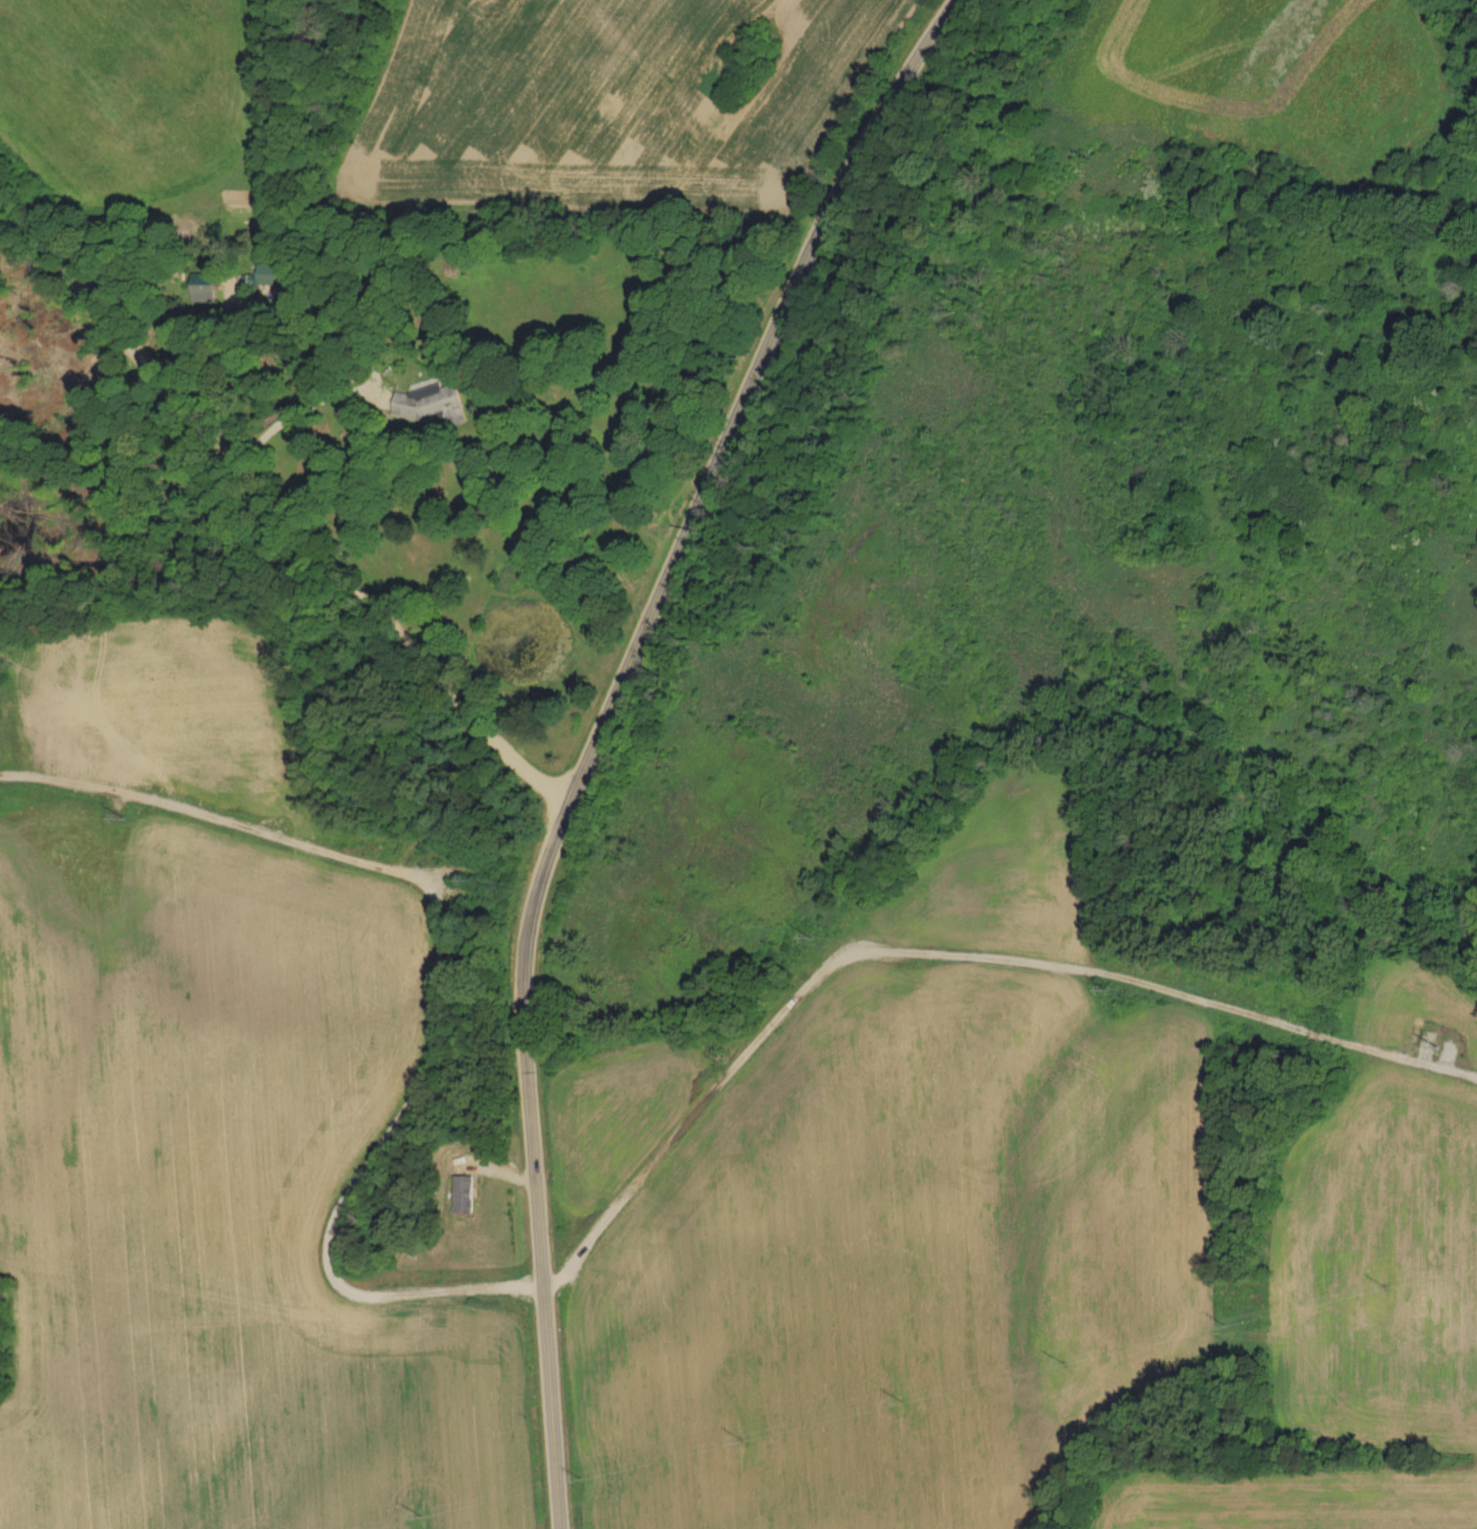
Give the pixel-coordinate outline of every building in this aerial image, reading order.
[(260,264),(260,284),(287,284),(287,264),(260,264)] [(194,272),(194,302),(221,302),(221,272),(194,272)] [(472,420),(461,379),(395,396),(401,422),(451,410),(454,424),(472,420)] [(473,1212),(473,1174),(452,1174),(452,1212),(473,1212)]
